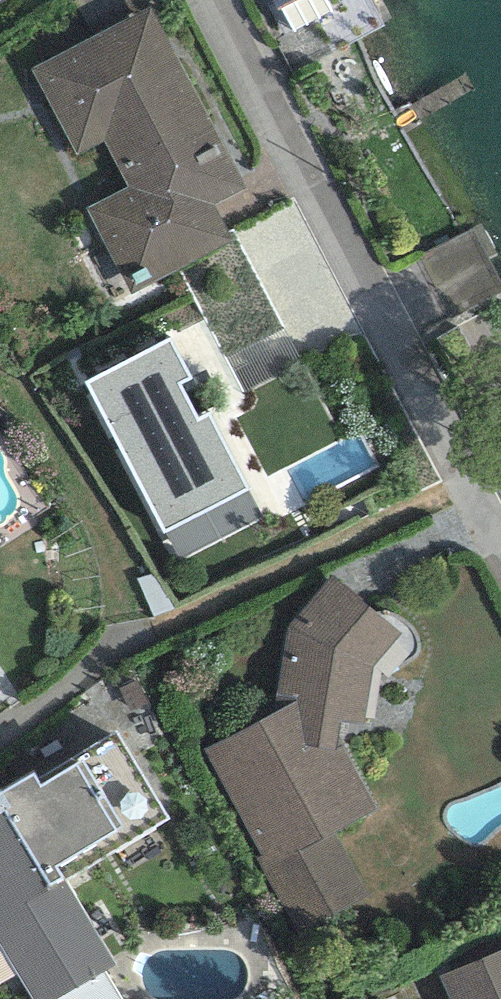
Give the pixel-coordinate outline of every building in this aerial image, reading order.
[(278,10),(282,9),(298,0),(273,0),(278,10)] [(325,0),(298,0),(282,9),(293,31),(331,11),(325,0)] [(153,7),(31,69),(77,155),(105,141),(128,186),(87,207),(132,294),(181,269),(236,242),(231,233),(215,205),(248,188),(153,7)] [(500,293),(500,283),(471,227),(419,254),(454,318),(500,293)] [(181,269),(226,356),(281,328),(233,232),(231,233),(236,242),(181,269)] [(164,535),(251,490),(209,412),(200,417),(182,384),(192,379),(170,336),(83,382),(164,535)] [(335,833),(377,809),(339,740),(342,723),(364,725),(374,667),(401,634),(334,576),(288,626),(275,710),(204,750),(263,856),(257,860),(301,938),(371,899),(335,833)] [(117,965),(65,881),(170,818),(118,732),(39,779),(35,773),(0,793),(0,944),(33,998),(59,998),(104,972),(117,965)] [(442,976),(452,998),(500,998),(500,952),(442,976)] [(104,972),(59,998),(120,998),(104,972)]
